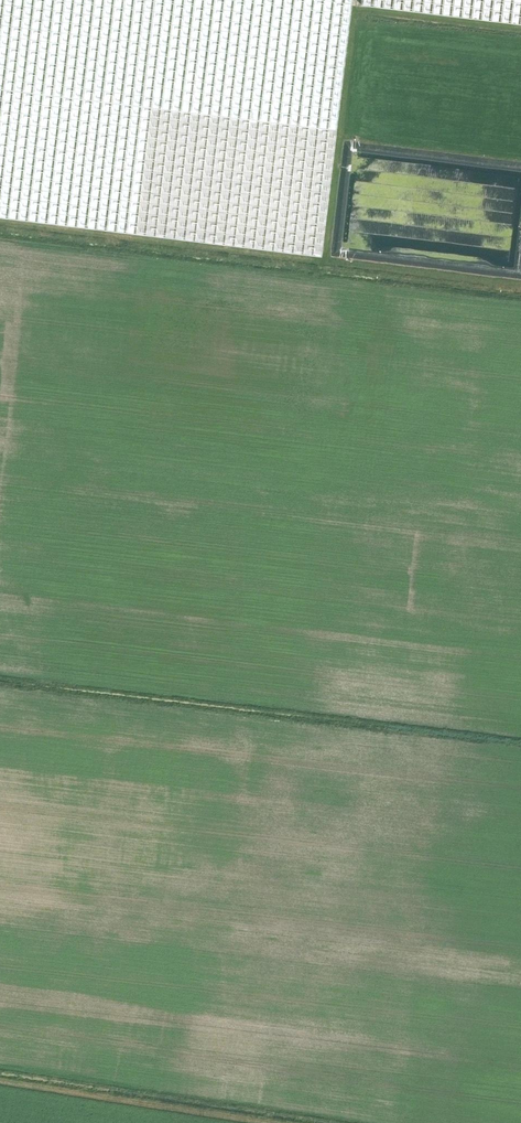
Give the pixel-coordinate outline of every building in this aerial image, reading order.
[(321,256),(334,138),(351,5),(351,0),(0,0),(0,217),(321,256)] [(361,4),(520,24),(520,0),(361,0),(361,4)]
